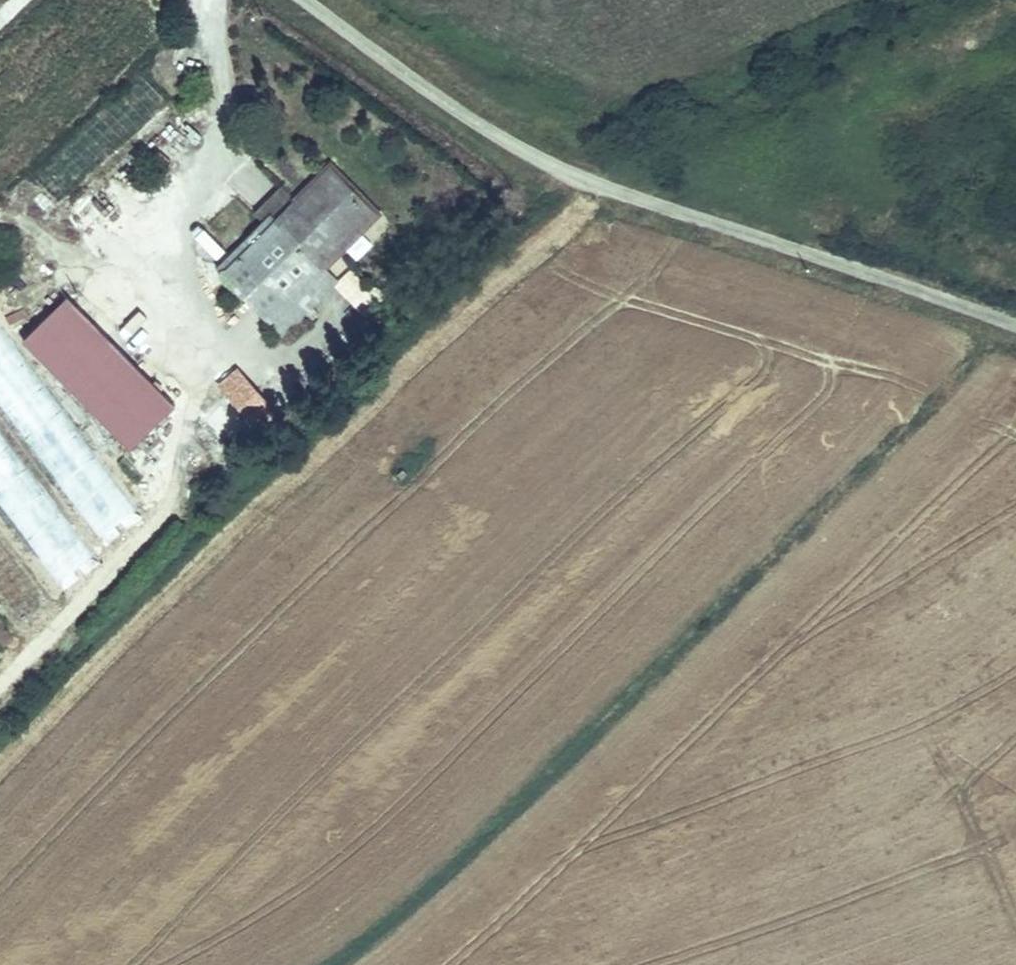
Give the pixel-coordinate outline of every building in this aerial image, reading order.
[(332,161),(248,246),(284,281),(296,268),(310,281),(382,208),(332,161)] [(23,345),(133,454),(178,409),(69,300),(23,345)] [(0,323),(0,404),(102,548),(141,521),(0,323)] [(242,374),(220,390),(236,412),(258,396),(242,374)] [(256,397),(241,411),(258,429),(273,415),(256,397)] [(60,584),(94,558),(0,434),(0,505),(60,584)]
